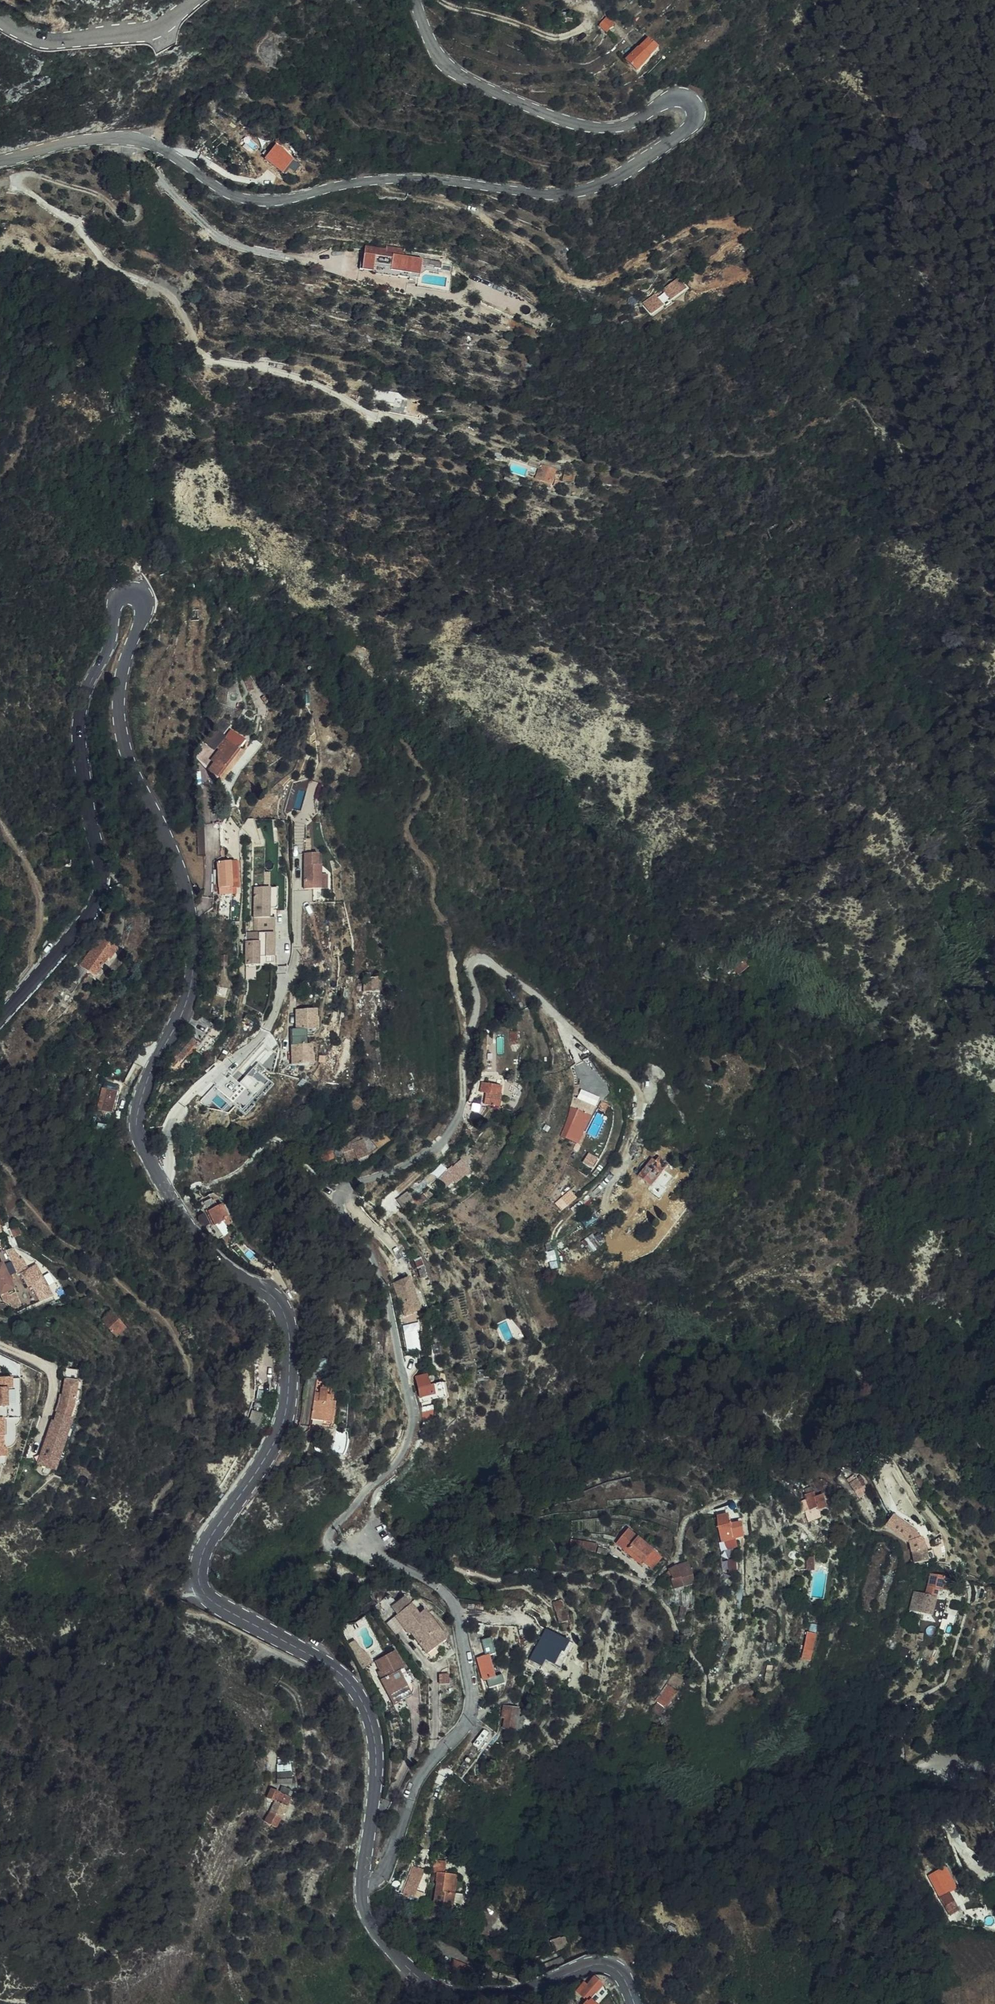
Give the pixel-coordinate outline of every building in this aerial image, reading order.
[(613,28),(608,31),(606,34),(611,41),(619,34),(614,26),(613,28)] [(630,62),(630,67),(638,73),(642,77),(653,65),(641,55),(630,43),(621,51),(630,62)] [(653,43),(641,55),(653,65),(663,52),(653,43)] [(285,151),(292,141),(295,139),(285,132),(276,144),(285,151)] [(241,143),(253,152),(260,143),(248,134),(241,143)] [(304,150),(292,141),(282,154),(277,151),(272,158),(290,170),(304,150)] [(437,260),(417,257),(402,255),(403,250),(377,247),(374,271),(386,273),(386,279),(424,285),(425,274),(435,275),(437,260)] [(402,255),(417,257),(418,250),(403,248),(403,250),(402,255)] [(457,262),(446,260),(445,267),(456,269),(457,262)] [(689,271),(676,279),(680,286),(693,278),(689,271)] [(660,299),(655,303),(658,309),(664,305),(660,299)] [(527,463),(538,467),(533,477),(550,484),(558,464),(542,460),(529,455),(527,463)] [(824,713),(835,708),(828,695),(818,701),(824,713)] [(221,733),(232,722),(226,716),(216,728),(221,733)] [(223,735),(234,724),(232,722),(221,733),(223,735)] [(229,742),(225,738),(220,742),(217,747),(223,752),(210,768),(218,775),(225,766),(229,769),(242,752),(235,746),(241,738),(235,734),(229,742)] [(309,892),(325,892),(326,869),(323,869),(323,857),(310,857),(309,892)] [(218,873),(219,904),(232,903),(231,872),(218,873)] [(261,955),(277,954),(276,885),(254,885),(255,930),(246,930),(247,963),(261,963),(261,955)] [(106,943),(86,971),(101,982),(114,964),(117,966),(123,955),(106,943)] [(736,967),(722,972),(728,977),(739,974),(736,967)] [(720,980),(727,978),(728,977),(722,972),(718,974),(720,980)] [(728,977),(738,986),(743,984),(739,974),(728,977)] [(738,986),(728,977),(727,978),(731,988),(738,986)] [(383,982),(365,982),(367,997),(385,997),(383,982)] [(297,1028),(320,1028),(319,1008),(296,1008),(297,1028)] [(292,1028),(292,1064),(315,1063),(315,1043),(307,1043),(307,1028),(292,1028)] [(192,1046),(182,1060),(188,1068),(191,1063),(192,1064),(201,1052),(192,1046)] [(269,1068),(258,1054),(234,1072),(252,1096),(269,1083),(262,1073),(269,1068)] [(182,1060),(173,1066),(178,1074),(188,1068),(182,1060)] [(490,1102),(488,1113),(502,1116),(504,1104),(503,1104),(505,1096),(486,1092),(484,1101),(490,1102)] [(125,1095),(114,1094),(110,1120),(121,1122),(125,1095)] [(571,1106),(593,1112),(596,1103),(574,1097),(571,1106)] [(352,1110),(349,1113),(347,1117),(355,1124),(362,1116),(355,1108),(352,1110)] [(572,1136),(579,1139),(583,1128),(575,1125),(573,1131),(574,1131),(572,1136)] [(513,1146),(517,1139),(513,1136),(509,1143),(513,1146)] [(657,1173),(652,1182),(660,1187),(665,1189),(666,1187),(675,1191),(683,1178),(676,1174),(679,1170),(676,1168),(673,1166),(668,1163),(666,1166),(670,1168),(664,1178),(657,1173)] [(666,1166),(663,1164),(657,1173),(664,1178),(670,1168),(666,1166)] [(450,1173),(444,1179),(451,1186),(454,1190),(460,1185),(458,1182),(466,1174),(458,1167),(451,1174),(450,1173)] [(451,1186),(444,1179),(436,1187),(442,1194),(444,1193),(450,1188),(451,1186)] [(666,1187),(665,1189),(660,1187),(658,1189),(671,1197),(675,1191),(666,1187)] [(454,1192),(450,1188),(444,1193),(449,1197),(454,1192)] [(571,1189),(556,1202),(562,1210),(578,1197),(571,1189)] [(404,1216),(410,1208),(403,1201),(396,1209),(404,1216)] [(415,1205),(407,1212),(411,1216),(420,1209),(415,1205)] [(204,1212),(198,1215),(204,1226),(210,1222),(204,1212)] [(221,1233),(234,1227),(229,1213),(219,1217),(217,1212),(213,1214),(221,1233)] [(508,1236),(514,1230),(507,1223),(500,1229),(508,1236)] [(583,1240),(589,1251),(605,1241),(598,1231),(583,1240)] [(19,1246),(8,1249),(15,1271),(25,1268),(19,1246)] [(791,1272),(801,1274),(802,1266),(793,1264),(791,1272)] [(9,1284),(6,1276),(0,1278),(0,1307),(14,1302),(9,1284)] [(36,1281),(25,1287),(34,1296),(47,1309),(48,1309),(43,1299),(46,1297),(36,1281)] [(32,1297),(34,1296),(25,1287),(23,1288),(28,1296),(20,1300),(28,1314),(37,1308),(32,1297)] [(41,1313),(47,1309),(34,1296),(32,1297),(37,1308),(41,1313)] [(410,1321),(424,1318),(421,1306),(408,1309),(410,1321)] [(104,1330),(109,1337),(118,1330),(113,1324),(104,1330)] [(179,1330),(183,1343),(184,1345),(194,1342),(189,1327),(179,1330)] [(126,1339),(118,1330),(109,1337),(108,1338),(115,1347),(126,1339)] [(10,1414),(9,1400),(14,1400),(14,1375),(0,1376),(0,1415),(10,1414)] [(433,1384),(421,1387),(425,1407),(425,1414),(445,1407),(445,1395),(435,1396),(433,1384)] [(62,1388),(61,1390),(61,1397),(70,1397),(70,1389),(62,1388)] [(315,1400),(312,1400),(307,1425),(322,1428),(325,1412),(328,1413),(330,1403),(323,1401),(324,1398),(316,1396),(315,1400)] [(52,1436),(50,1435),(36,1473),(56,1478),(71,1436),(69,1435),(72,1426),(74,1427),(74,1397),(70,1397),(61,1397),(61,1420),(58,1420),(52,1436)] [(257,1429),(262,1416),(253,1413),(248,1426),(257,1429)] [(398,1425),(387,1424),(387,1434),(397,1434),(398,1425)] [(33,1483),(52,1489),(56,1478),(36,1473),(33,1483)] [(886,1485),(891,1480),(886,1475),(881,1480),(886,1485)] [(855,1501),(862,1497),(857,1488),(850,1492),(855,1501)] [(862,1497),(855,1501),(858,1507),(865,1503),(862,1497)] [(816,1507),(814,1502),(807,1505),(813,1520),(820,1517),(816,1507)] [(824,1503),(816,1507),(820,1517),(821,1519),(830,1516),(824,1503)] [(717,1507),(718,1513),(731,1512),(731,1521),(738,1520),(737,1505),(717,1507)] [(732,1529),(731,1523),(731,1521),(721,1523),(723,1532),(726,1532),(732,1530),(732,1529)] [(910,1547),(910,1548),(920,1545),(915,1539),(906,1529),(896,1523),(892,1531),(892,1532),(895,1534),(899,1536),(902,1538),(905,1541),(908,1544),(910,1547)] [(745,1529),(735,1530),(735,1529),(732,1529),(732,1530),(726,1532),(729,1546),(747,1542),(745,1529)] [(658,1558),(635,1533),(621,1546),(640,1566),(644,1562),(648,1566),(658,1558)] [(739,1544),(729,1546),(730,1553),(740,1551),(739,1544)] [(913,1557),(925,1555),(922,1544),(920,1545),(910,1548),(913,1557)] [(915,1570),(928,1567),(925,1555),(913,1557),(915,1570)] [(652,1571),(650,1573),(654,1576),(665,1566),(658,1558),(648,1566),(652,1571)] [(643,1570),(646,1568),(648,1566),(644,1562),(640,1566),(643,1570)] [(690,1569),(680,1572),(682,1578),(692,1575),(690,1569)] [(673,1587),(676,1590),(683,1595),(696,1591),(692,1575),(682,1578),(680,1572),(670,1579),(669,1577),(668,1577),(667,1578),(671,1584),(672,1583),(674,1586),(673,1587)] [(930,1580),(927,1593),(939,1595),(941,1587),(941,1582),(930,1580)] [(941,1587),(939,1595),(950,1597),(951,1595),(948,1584),(941,1582),(941,1587)] [(672,1588),(674,1597),(683,1595),(676,1590),(673,1587),(672,1588)] [(746,1593),(740,1594),(743,1608),(743,1607),(749,1606),(746,1593)] [(937,1602),(939,1595),(927,1593),(926,1600),(937,1602)] [(937,1602),(926,1600),(916,1598),(911,1618),(933,1622),(937,1602)] [(933,1622),(911,1618),(910,1623),(934,1628),(940,1603),(937,1602),(933,1622)] [(569,1607),(561,1608),(563,1618),(570,1617),(569,1607)] [(399,1626),(408,1618),(403,1613),(394,1620),(399,1626)] [(383,1622),(378,1615),(373,1619),(378,1626),(383,1622)] [(396,1628),(401,1636),(424,1622),(422,1620),(416,1623),(411,1616),(408,1618),(399,1626),(396,1628)] [(563,1618),(564,1630),(565,1631),(574,1630),(573,1616),(570,1617),(563,1618)] [(424,1622),(401,1636),(407,1643),(411,1640),(419,1650),(418,1651),(427,1663),(445,1648),(424,1622)] [(554,1655),(566,1664),(575,1652),(562,1644),(554,1655)] [(808,1644),(806,1657),(815,1659),(818,1646),(808,1644)] [(539,1656),(560,1671),(566,1664),(554,1655),(545,1649),(539,1656)] [(489,1654),(476,1654),(476,1680),(488,1679),(489,1654)] [(380,1664),(384,1662),(380,1655),(371,1660),(374,1664),(372,1666),(373,1668),(380,1664)] [(535,1661),(549,1671),(557,1677),(560,1671),(539,1656),(535,1661)] [(813,1667),(815,1659),(806,1657),(804,1665),(813,1667)] [(388,1705),(407,1695),(401,1683),(405,1681),(393,1661),(385,1665),(382,1667),(374,1671),(379,1680),(377,1681),(381,1689),(380,1689),(388,1705)] [(650,1707),(661,1715),(686,1680),(676,1673),(650,1707)] [(373,1686),(369,1677),(365,1679),(369,1687),(373,1686)] [(411,1702),(407,1695),(388,1705),(392,1712),(411,1702)] [(492,1735),(503,1738),(507,1725),(510,1716),(489,1711),(486,1724),(495,1727),(492,1735)] [(514,1727),(507,1725),(503,1738),(511,1740),(514,1727)] [(483,1729),(476,1743),(481,1746),(488,1732),(483,1729)] [(251,1753),(264,1750),(263,1744),(249,1745),(251,1753)] [(289,1762),(276,1763),(278,1777),(290,1776),(289,1762)] [(284,1799),(295,1804),(298,1797),(287,1792),(284,1799)] [(275,1805),(291,1812),(295,1804),(284,1799),(272,1793),(267,1801),(275,1805)] [(275,1805),(270,1817),(267,1824),(282,1830),(289,1816),(291,1812),(275,1805)] [(261,1836),(277,1843),(282,1830),(267,1824),(261,1836)] [(234,1844),(226,1862),(236,1866),(243,1848),(234,1844)] [(435,1868),(446,1869),(447,1860),(437,1858),(435,1868)] [(270,1866),(267,1873),(269,1876),(271,1878),(273,1879),(276,1879),(278,1878),(280,1876),(282,1874),(282,1872),(282,1869),(281,1867),(279,1865),(277,1864),(274,1864),(272,1865),(270,1866)] [(446,1879),(431,1879),(431,1893),(437,1893),(438,1925),(465,1926),(466,1909),(457,1909),(457,1889),(446,1889),(446,1879)] [(941,1883),(933,1887),(947,1910),(956,1904),(941,1883)] [(423,1900),(412,1897),(405,1918),(417,1922),(423,1900)] [(355,1928),(365,1926),(361,1912),(353,1914),(355,1928)] [(563,1960),(566,1967),(581,1960),(579,1954),(563,1960)] [(590,1992),(601,2000),(608,1995),(613,1991),(603,1984),(599,1989),(595,1986),(590,1992)] [(595,2003),(601,2000),(590,1992),(585,1997),(595,2003)]
